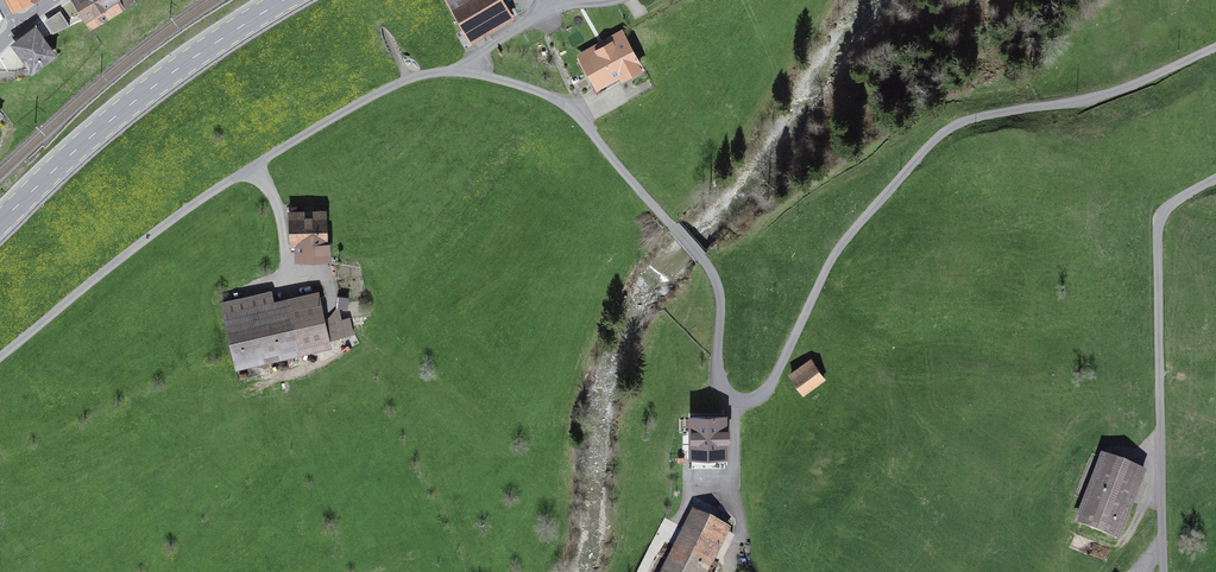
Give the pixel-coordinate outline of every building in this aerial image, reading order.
[(17,10),(35,0),(11,0),(17,10)] [(73,0),(93,32),(128,10),(121,0),(73,0)] [(475,43),(518,18),(508,0),(450,0),(475,43)] [(37,28),(11,49),(30,74),(57,53),(37,28)] [(626,40),(587,61),(601,89),(641,68),(626,40)] [(8,114),(0,106),(0,122),(8,114)] [(331,211),(297,210),(296,263),(330,264),(331,211)] [(273,293),(220,304),(234,368),(331,348),(320,296),(276,305),(273,293)] [(809,362),(791,376),(806,395),(824,381),(809,362)] [(724,412),(695,412),(695,451),(724,451),(724,412)] [(1150,474),(1108,457),(1081,524),(1123,541),(1150,474)] [(695,513),(666,571),(709,571),(730,529),(695,513)]
